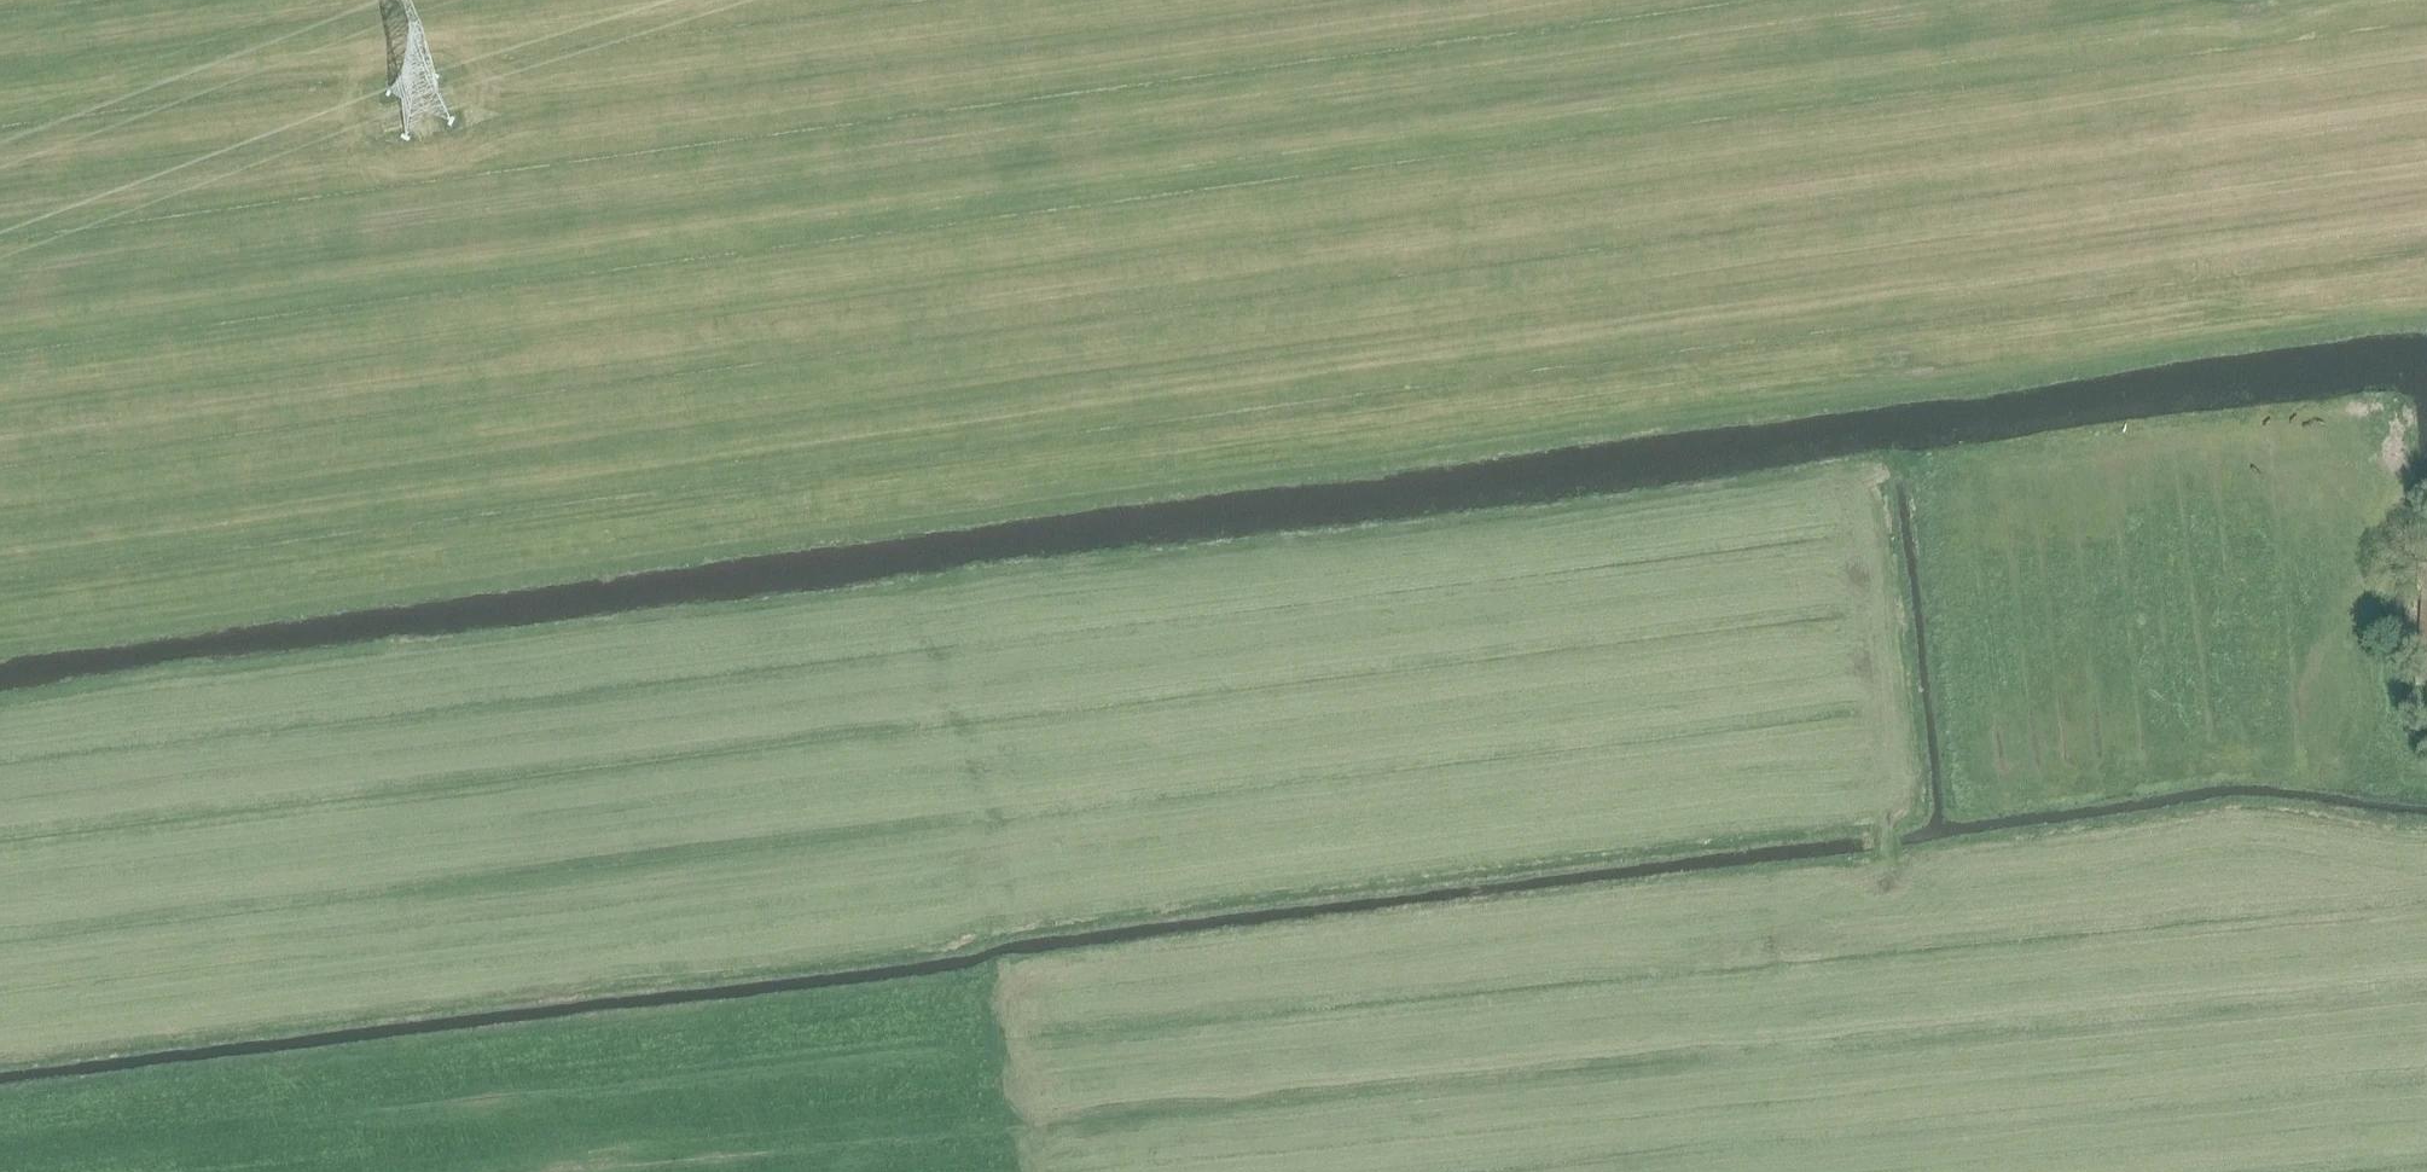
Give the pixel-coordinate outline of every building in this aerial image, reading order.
[(2419,560),(2417,587),(2423,587),(2414,681),(2426,682),(2426,561),(2419,560)]
